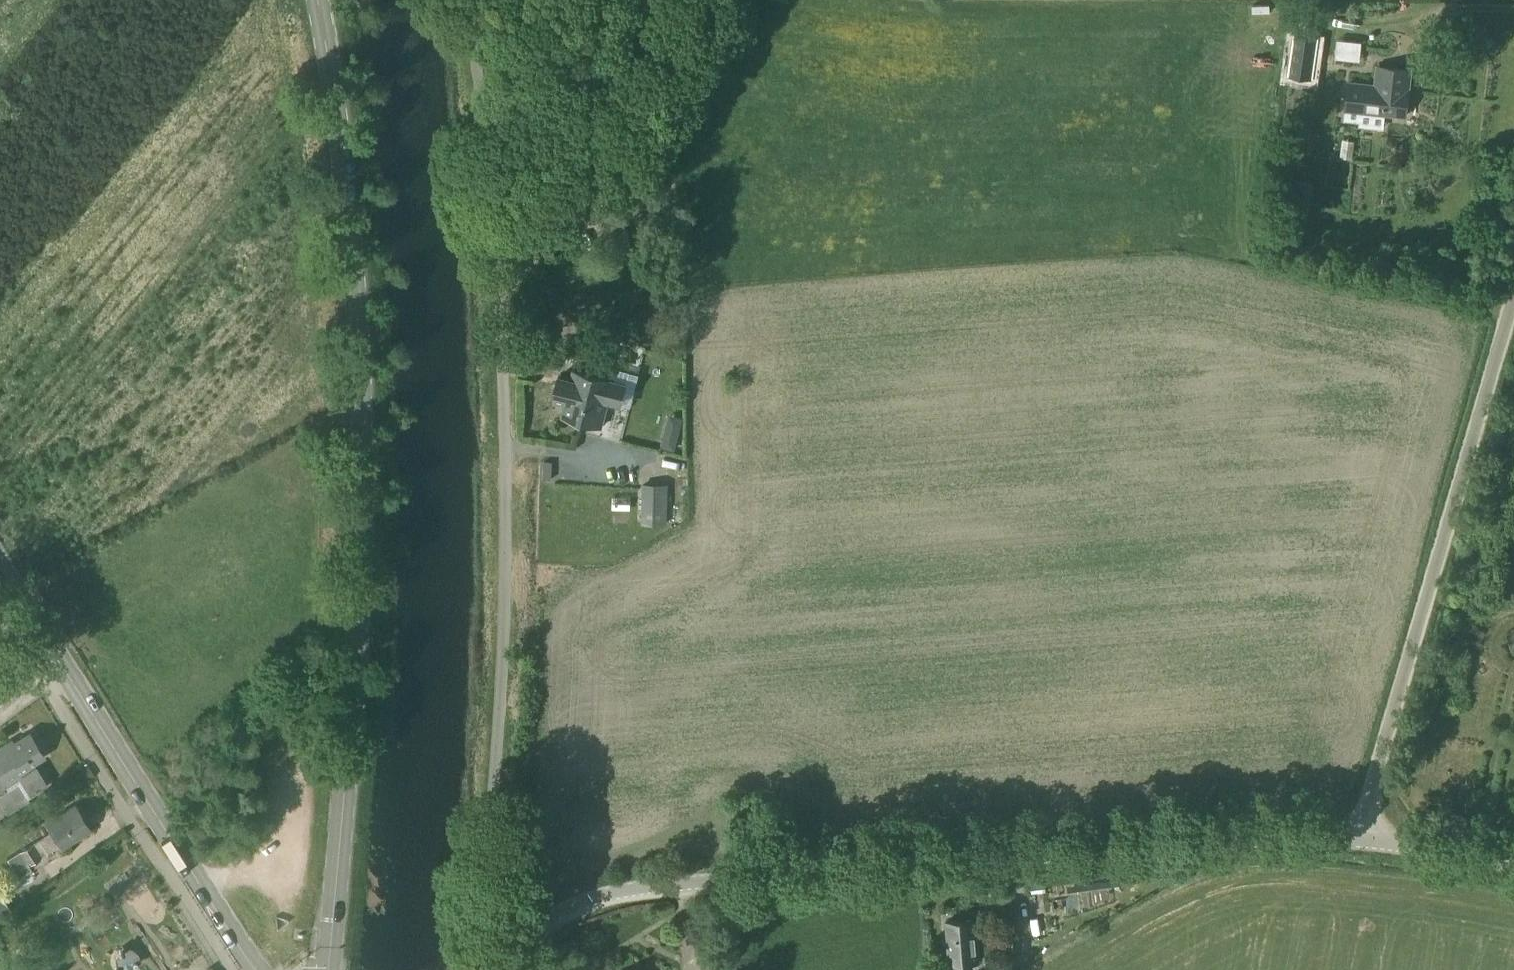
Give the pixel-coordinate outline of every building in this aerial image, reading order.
[(1288,75),(1295,76),(1310,78),(1316,38),(1294,34),(1288,75)] [(1331,34),(1330,53),(1355,54),(1356,34),(1331,34)] [(1346,105),(1361,107),(1361,111),(1404,116),(1410,71),(1377,67),(1374,87),(1348,84),(1346,105)] [(1293,187),(1288,186),(1284,204),(1289,205),(1307,210),(1313,183),(1295,179),(1293,187)] [(623,206),(600,211),(609,255),(632,250),(623,206)] [(530,298),(539,298),(538,289),(530,289),(530,298)] [(594,375),(583,422),(601,427),(607,403),(618,405),(624,383),(613,381),(616,370),(596,366),(594,375)] [(557,376),(552,399),(564,402),(560,416),(583,422),(594,375),(590,374),(573,370),(570,380),(562,378),(557,376)] [(665,430),(661,445),(674,449),(678,433),(665,430)] [(642,486),(642,524),(667,524),(667,522),(680,522),(680,506),(667,506),(667,487),(642,486)] [(1511,652),(1513,649),(1513,632),(1512,630),(1501,638),(1511,652)] [(0,751),(0,782),(17,772),(30,793),(44,784),(31,763),(41,757),(32,741),(35,740),(31,733),(28,735),(27,734),(11,744),(9,741),(0,747),(1,750),(0,751)] [(6,858),(18,877),(30,869),(27,864),(59,844),(61,847),(75,839),(74,837),(88,828),(74,806),(46,823),(51,830),(6,858)] [(10,909),(0,895),(0,917),(10,909)] [(936,964),(937,969),(963,969),(962,962),(979,961),(976,920),(945,922),(948,963),(936,964)] [(126,941),(107,948),(115,966),(133,958),(126,941)] [(614,962),(617,950),(602,946),(599,959),(614,962)]
